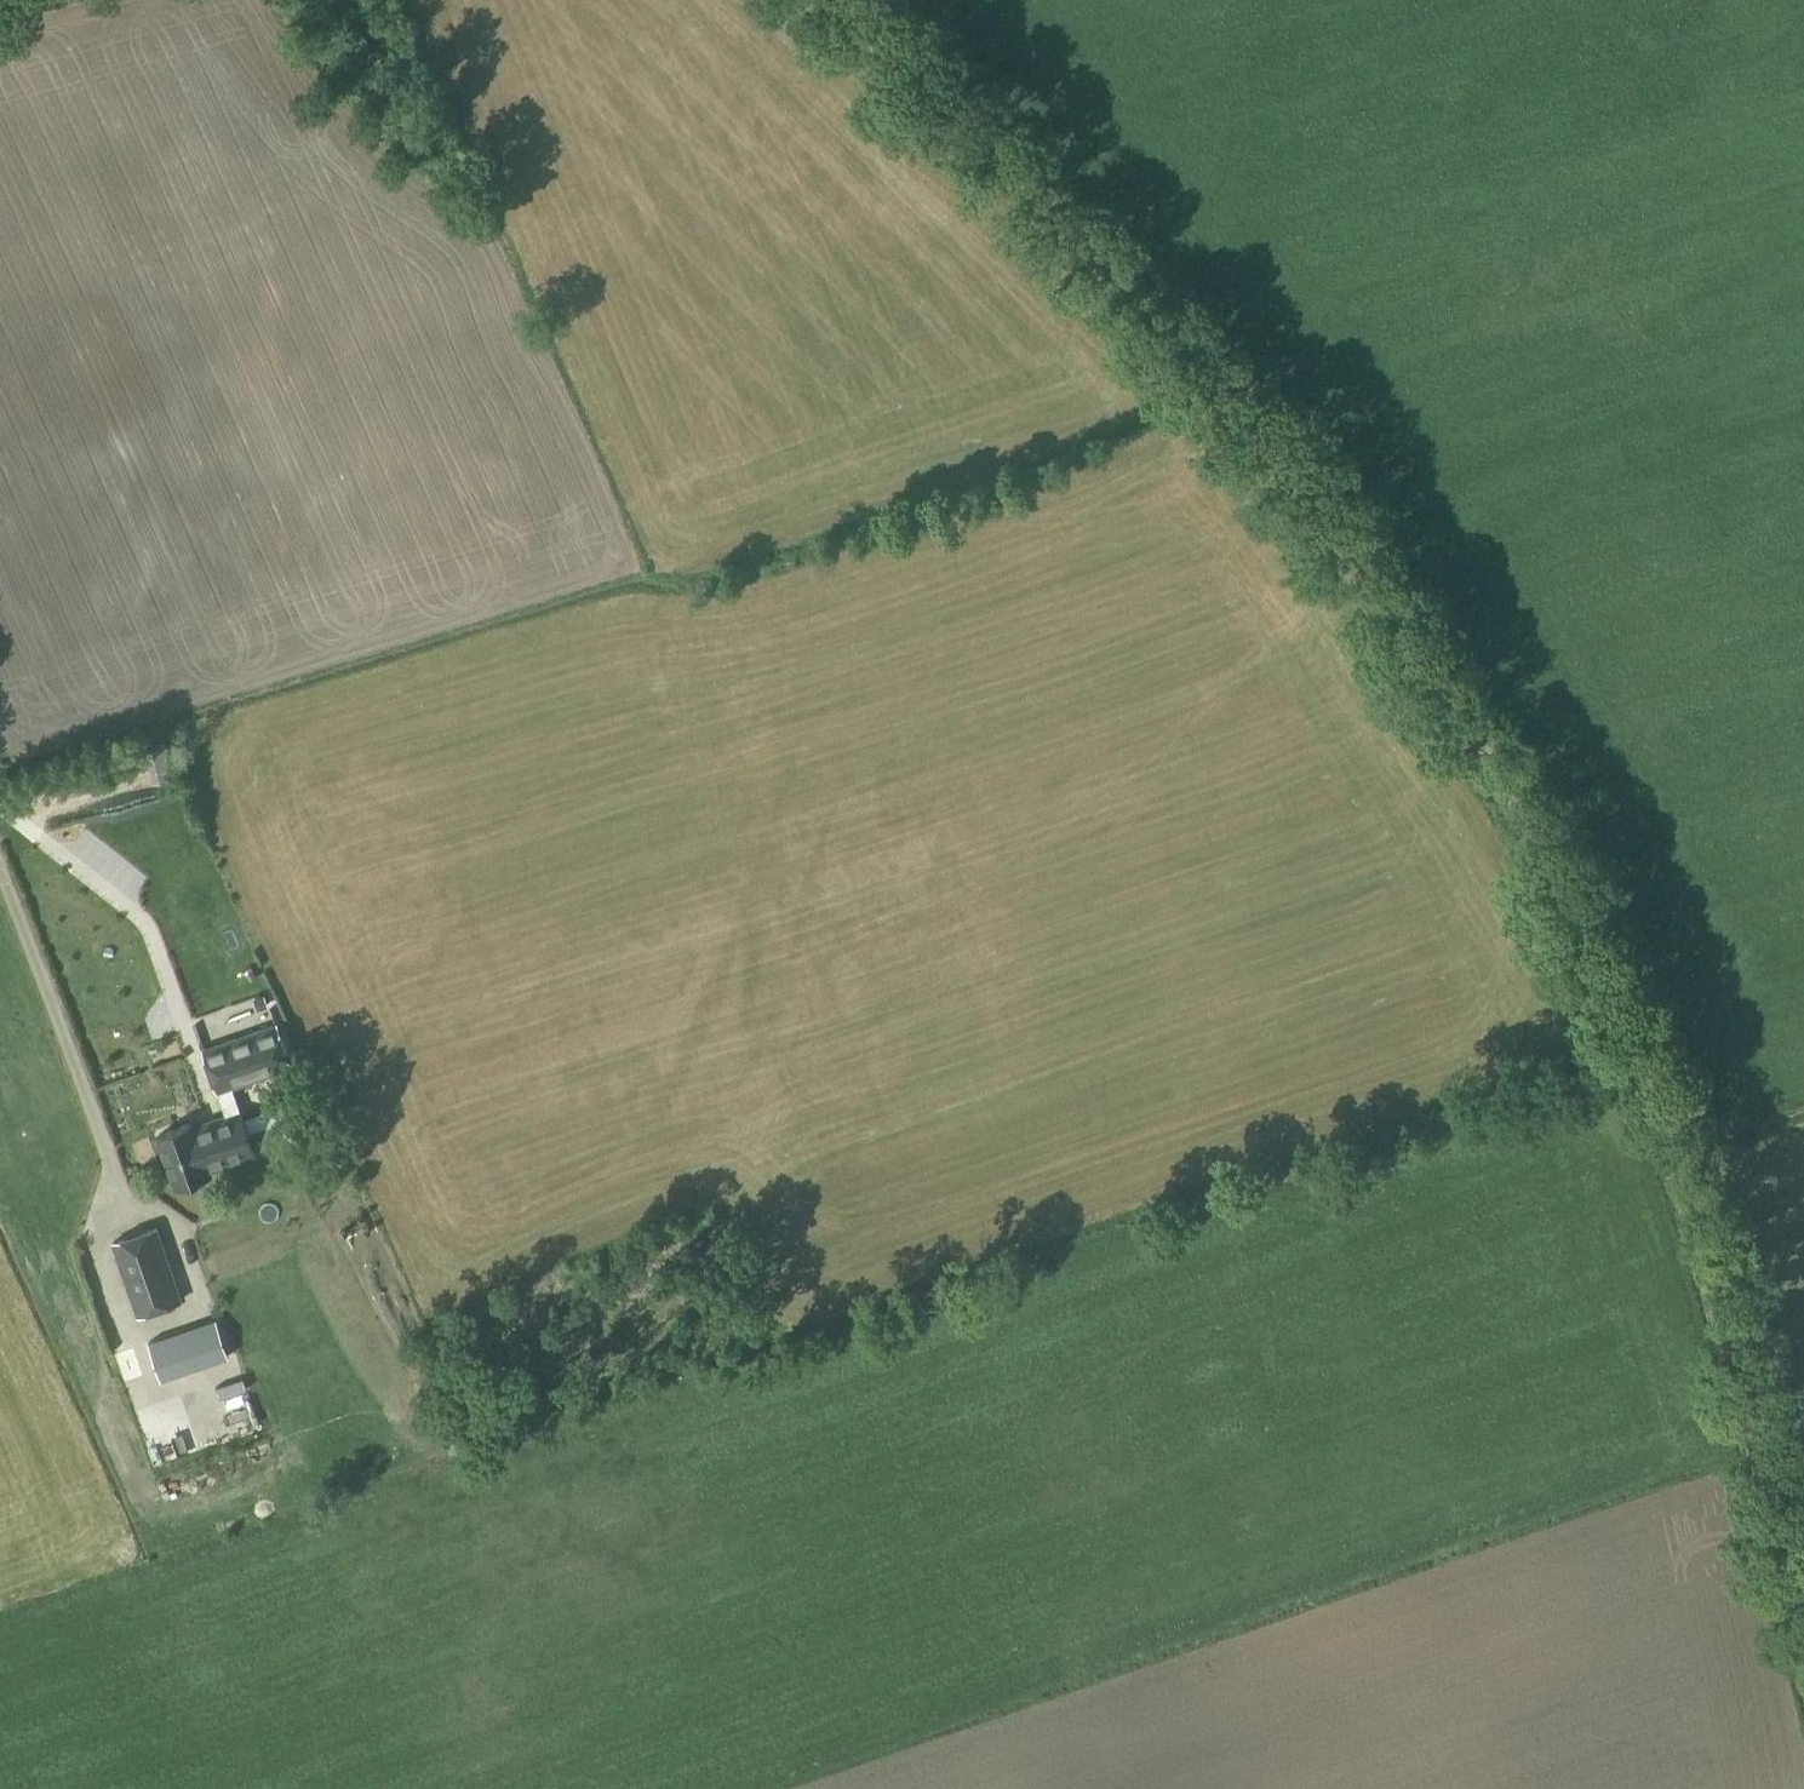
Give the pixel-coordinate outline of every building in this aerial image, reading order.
[(206,1034),(217,1031),(212,1009),(200,1011),(206,1034)] [(232,1086),(291,1066),(277,1024),(204,1050),(218,1091),(232,1086)] [(192,1123),(159,1134),(168,1159),(248,1131),(241,1111),(232,1086),(218,1091),(226,1116),(194,1127),(192,1123)] [(292,1094),(274,1100),(280,1119),(298,1113),(292,1094)] [(298,1113),(280,1119),(286,1137),(304,1131),(298,1113)] [(248,1131),(168,1159),(177,1186),(210,1174),(209,1169),(255,1153),(248,1131)] [(155,1227),(114,1241),(139,1315),(181,1300),(155,1227)] [(234,1347),(220,1312),(154,1339),(167,1374),(234,1347)] [(244,1372),(238,1356),(209,1366),(215,1383),(244,1372)]
